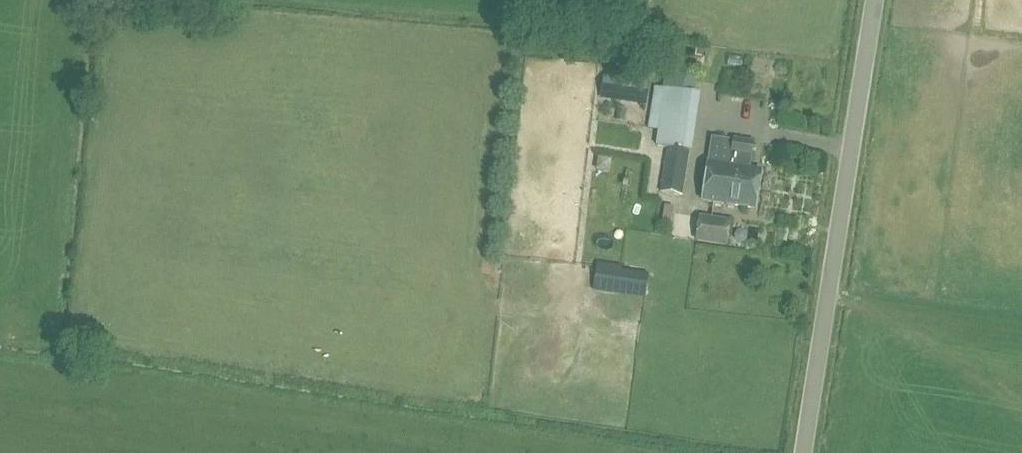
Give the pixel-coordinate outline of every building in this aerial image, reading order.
[(653,81),(604,74),(600,97),(649,104),(653,81)] [(697,94),(665,89),(653,87),(646,128),(658,130),(655,146),(667,147),(660,192),(681,196),(689,151),(692,152),(700,95),(697,94)] [(728,164),(750,167),(754,140),(733,137),(728,164)] [(750,167),(728,164),(708,161),(702,200),(754,208),(760,169),(750,167)] [(731,220),(699,215),(695,241),(728,246),(731,220)] [(645,295),(648,273),(620,268),(621,263),(596,260),(592,292),(616,296),(617,291),(645,295)]
